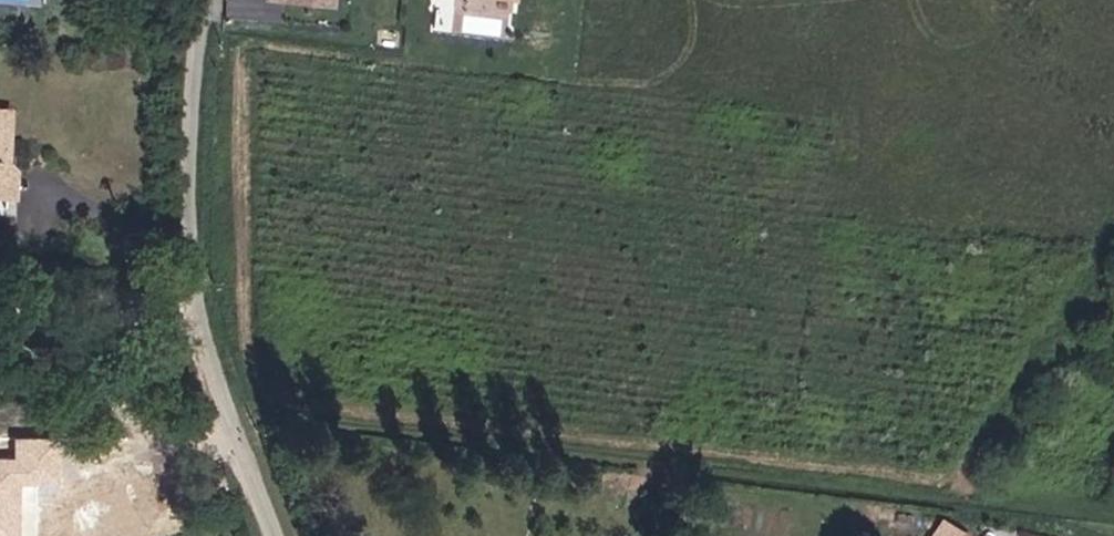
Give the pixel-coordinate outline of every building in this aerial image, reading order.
[(11,198),(14,154),(4,153),(8,109),(0,109),(0,197),(11,198)] [(25,484),(61,485),(62,440),(15,439),(14,460),(0,460),(0,535),(23,535),(25,484)]
